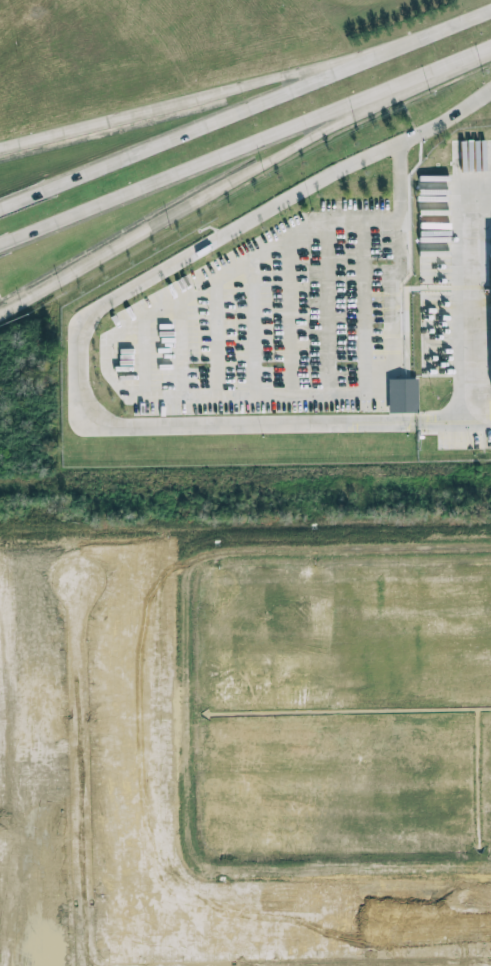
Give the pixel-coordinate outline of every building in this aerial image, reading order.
[(388,413),(418,412),(417,378),(388,379),(388,413)]
